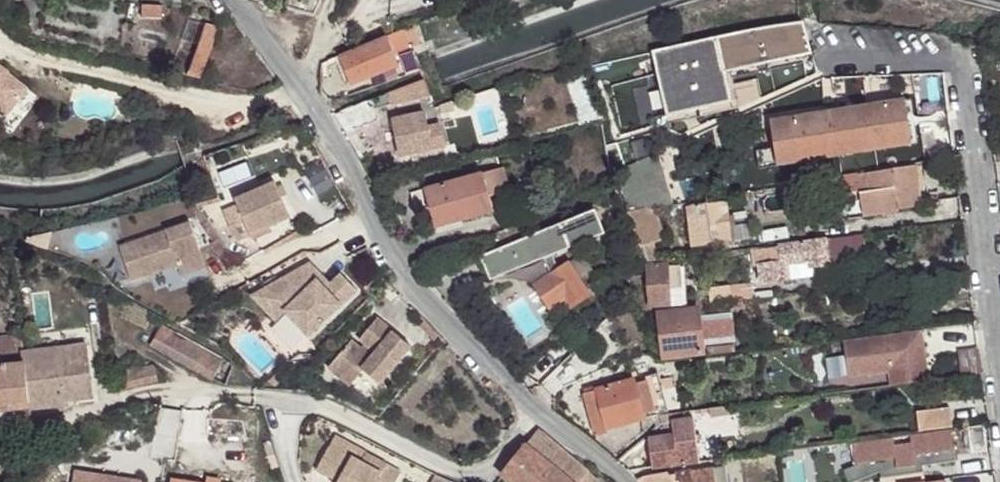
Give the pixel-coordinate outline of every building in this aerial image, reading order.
[(161,9),(143,9),(143,20),(161,21),(161,9)] [(725,77),(810,59),(800,24),(800,22),(716,41),(725,77)] [(186,74),(197,79),(218,27),(207,23),(186,74)] [(414,48),(417,47),(411,32),(387,42),(393,58),(414,48)] [(716,41),(652,57),(667,122),(731,108),(725,77),(716,41)] [(393,58),(387,42),(340,61),(350,88),(374,78),(370,67),(393,58)] [(398,69),(393,58),(370,67),(374,78),(398,69)] [(0,66),(0,109),(9,116),(30,90),(0,66)] [(645,76),(619,82),(623,98),(649,91),(645,76)] [(429,83),(331,115),(345,139),(379,126),(377,116),(434,97),(429,83)] [(906,147),(899,102),(767,125),(771,153),(753,156),(755,172),(906,147)] [(401,159),(445,147),(440,125),(427,128),(423,115),(393,121),(401,159)] [(615,189),(626,219),(654,213),(672,210),(658,156),(625,172),(615,189)] [(509,189),(502,168),(411,193),(417,213),(432,209),(436,227),(493,211),(488,194),(509,189)] [(913,169),(819,182),(822,209),(834,207),(834,199),(855,196),(859,221),(918,211),(913,169)] [(266,224),(267,228),(291,218),(276,183),(236,201),(238,206),(223,212),(235,242),(251,235),(250,231),(266,224)] [(834,207),(822,209),(825,226),(859,221),(855,196),(834,199),(834,207)] [(730,243),(723,208),(685,215),(691,251),(730,243)] [(626,219),(636,252),(664,245),(654,213),(626,219)] [(603,240),(594,215),(478,262),(488,286),(542,264),(548,278),(530,290),(551,320),(583,299),(563,268),(556,273),(551,261),(603,240)] [(206,267),(192,222),(120,245),(131,278),(177,264),(181,275),(206,267)] [(251,235),(267,228),(266,224),(250,231),(251,235)] [(779,232),(780,246),(807,242),(805,229),(779,232)] [(780,246),(770,248),(772,266),(759,268),(762,284),(785,281),(782,266),(808,263),(808,268),(849,263),(848,254),(859,252),(859,236),(807,242),(780,246)] [(782,266),(785,281),(810,278),(808,268),(808,263),(782,266)] [(314,283),(318,279),(306,265),(260,290),(281,313),(302,335),(304,336),(352,292),(337,276),(325,286),(321,291),(314,283)] [(654,310),(671,307),(667,273),(666,268),(649,270),(654,310)] [(667,273),(671,307),(688,305),(683,270),(667,273)] [(730,286),(731,297),(755,294),(753,278),(729,281),(730,286)] [(325,286),(318,279),(314,283),(321,291),(325,286)] [(711,300),(731,297),(730,286),(710,289),(711,300)] [(281,313),(260,290),(248,297),(271,322),(281,313)] [(732,311),(732,308),(731,305),(706,310),(708,321),(722,319),(721,312),(732,311)] [(285,350),(302,335),(281,313),(271,322),(265,328),(285,350)] [(707,355),(701,313),(651,318),(658,362),(707,355)] [(409,352),(377,323),(359,343),(368,351),(364,355),(350,343),(327,369),(348,389),(361,374),(377,388),(409,352)] [(148,342),(210,379),(220,361),(159,327),(148,342)] [(926,329),(849,340),(854,378),(895,372),(897,387),(933,382),(926,329)] [(21,335),(0,338),(0,366),(24,364),(23,351),(21,335)] [(729,352),(728,344),(728,341),(716,343),(717,354),(729,352)] [(87,345),(23,351),(24,364),(28,409),(31,408),(62,405),(63,401),(94,395),(93,392),(91,374),(87,345)] [(968,378),(988,375),(985,350),(965,353),(968,378)] [(220,361),(210,379),(224,386),(231,365),(221,359),(220,361)] [(24,364),(0,366),(0,411),(28,409),(24,364)] [(154,365),(117,370),(119,391),(159,381),(154,365)] [(662,410),(650,373),(580,395),(593,433),(662,410)] [(917,415),(920,435),(952,431),(950,411),(917,415)] [(646,440),(650,471),(697,464),(691,419),(669,422),(671,435),(646,440)] [(993,451),(990,427),(974,428),(977,453),(993,451)] [(958,430),(952,431),(920,435),(917,435),(918,443),(900,446),(899,437),(858,443),(860,465),(850,469),(855,481),(860,481),(885,472),(888,477),(930,471),(929,465),(962,460),(958,430)] [(536,432),(502,475),(510,481),(582,481),(589,474),(536,432)] [(318,477),(328,481),(401,481),(403,478),(337,442),(318,477)] [(436,469),(430,481),(433,481),(442,481),(450,475),(436,469)] [(76,470),(74,481),(137,481),(137,479),(76,470)] [(709,473),(710,481),(725,481),(723,471),(719,471),(709,473)] [(649,481),(710,481),(709,473),(690,475),(668,477),(668,475),(647,478),(649,481)] [(582,481),(596,481),(597,480),(589,474),(582,481)]
